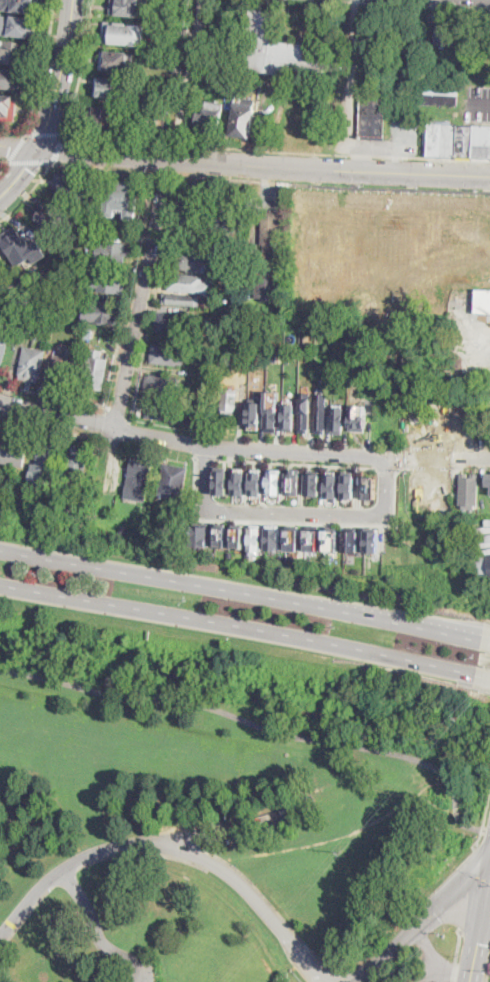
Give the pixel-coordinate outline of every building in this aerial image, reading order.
[(39,11),(0,8),(0,0),(40,0),(39,11)] [(112,11),(113,0),(149,0),(148,17),(111,15),(112,11)] [(327,50),(327,79),(238,70),(250,8),(278,11),(273,41),(322,46),(322,50),(327,50)] [(10,37),(0,36),(0,15),(32,20),(32,21),(37,21),(35,34),(35,37),(30,36),(29,38),(10,36),(10,37)] [(146,25),(144,46),(102,42),(104,22),(146,25)] [(2,59),(0,59),(0,40),(34,44),(32,57),(31,67),(2,63),(2,59)] [(134,55),(132,72),(100,69),(101,62),(102,52),(134,55)] [(220,57),(218,65),(208,64),(209,56),(220,57)] [(16,88),(0,86),(0,67),(17,69),(16,88)] [(218,69),(217,83),(204,81),(206,67),(218,69)] [(137,96),(137,101),(119,100),(119,97),(95,95),(96,78),(133,81),(132,91),(138,92),(137,96)] [(460,85),(459,106),(419,104),(420,83),(460,85)] [(16,122),(0,120),(0,95),(18,96),(17,111),(16,122)] [(253,99),(251,109),(256,109),(251,139),(247,138),(246,144),(240,143),(241,138),(231,136),(236,105),(240,106),(241,97),(253,99)] [(387,133),(386,140),(359,140),(360,98),(386,99),(385,133),(387,133)] [(189,106),(174,102),(167,129),(183,133),(189,106)] [(224,105),(221,119),(219,134),(204,131),(204,127),(197,125),(199,113),(206,114),(208,102),(224,105)] [(118,107),(117,116),(120,116),(119,127),(115,127),(115,135),(92,133),(92,125),(87,125),(88,116),(88,112),(94,113),(95,105),(118,107)] [(429,124),(489,126),(489,158),(457,157),(428,156),(429,125),(429,124)] [(90,180),(89,195),(85,195),(85,200),(59,199),(60,190),(55,189),(55,180),(56,173),(68,174),(68,179),(90,180)] [(132,181),(132,188),(137,188),(135,218),(124,217),(124,212),(115,212),(115,217),(104,216),(106,184),(113,185),(113,180),(132,181)] [(207,191),(204,217),(201,217),(201,222),(184,221),(185,215),(181,214),(182,203),(185,204),(187,189),(207,191)] [(241,197),(238,230),(219,229),(222,195),(241,197)] [(39,203),(44,206),(45,204),(65,217),(58,227),(55,225),(52,230),(36,219),(37,217),(32,213),(39,203)] [(95,213),(93,220),(81,216),(83,210),(95,213)] [(283,212),(282,230),(280,230),(278,299),(255,298),(256,254),(264,254),(264,245),(261,245),(262,211),(283,212)] [(16,265),(0,238),(0,235),(16,226),(22,237),(25,236),(36,254),(16,265)] [(129,254),(128,256),(125,256),(124,264),(104,263),(105,243),(126,244),(125,250),(129,251),(129,254)] [(211,264),(209,275),(177,268),(179,260),(178,259),(179,255),(179,253),(180,249),(180,248),(207,253),(209,254),(207,263),(211,264)] [(127,272),(125,294),(99,292),(99,288),(88,287),(90,266),(101,267),(100,269),(127,272)] [(204,277),(203,293),(169,291),(170,281),(170,274),(204,276),(204,277)] [(476,289),(489,290),(489,314),(475,313),(476,289)] [(202,296),(201,307),(163,304),(163,293),(202,296)] [(119,324),(84,322),(85,300),(120,302),(119,324)] [(192,329),(191,332),(187,331),(187,334),(181,333),(181,335),(155,331),(158,312),(189,316),(188,319),(193,320),(192,329)] [(35,322),(33,334),(17,332),(19,319),(35,322)] [(220,327),(219,334),(206,332),(207,324),(220,327)] [(61,333),(60,341),(52,339),(53,333),(54,328),(61,330),(61,333)] [(311,336),(311,343),(302,343),(302,335),(311,336)] [(2,369),(0,369),(0,339),(10,342),(2,369)] [(187,348),(186,353),(185,353),(184,366),(177,365),(177,366),(150,364),(152,342),(185,345),(184,347),(187,348)] [(43,346),(42,350),(46,351),(41,379),(39,379),(38,383),(20,380),(20,375),(18,375),(23,346),(30,348),(31,343),(43,346)] [(108,360),(103,391),(92,389),(92,386),(85,385),(87,372),(84,372),(86,361),(90,361),(92,349),(102,351),(101,359),(108,360)] [(77,354),(75,365),(70,389),(48,385),(54,354),(65,356),(65,352),(77,354)] [(218,371),(218,384),(207,384),(207,370),(218,371)] [(150,375),(178,378),(178,385),(182,385),(181,396),(177,395),(177,398),(148,395),(148,393),(144,393),(145,375),(150,376),(150,375)] [(233,389),(239,390),(236,412),(234,411),(234,416),(228,415),(222,414),(222,411),(220,410),(223,389),(230,390),(231,388),(234,388),(233,389)] [(278,393),(277,428),(274,428),(274,432),(266,432),(266,427),(265,427),(266,397),(268,397),(269,393),(278,393)] [(310,394),(310,430),(308,430),(308,433),(300,433),(300,429),(298,429),(299,398),(305,398),(305,394),(310,394)] [(326,423),(326,430),(325,430),(325,433),(316,433),(316,430),(316,399),(322,399),(322,395),(326,395),(326,423)] [(261,397),(260,428),(258,428),(258,431),(250,431),(250,428),(249,428),(250,397),(261,397)] [(345,400),(344,431),(342,431),(342,434),(333,434),(333,430),(333,400),(345,400)] [(196,407),(194,423),(146,418),(147,411),(148,402),(196,407)] [(295,427),(294,427),(294,430),(284,430),(284,426),(282,426),(283,404),(295,404),(295,427)] [(350,404),(349,430),(365,431),(365,415),(361,415),(361,405),(350,404)] [(24,467),(0,462),(0,458),(5,437),(7,437),(8,432),(28,436),(27,441),(30,441),(24,467)] [(58,445),(51,493),(28,489),(32,463),(36,464),(40,439),(52,441),(52,444),(58,445)] [(89,450),(84,479),(65,475),(67,462),(69,462),(71,444),(83,446),(82,449),(89,450)] [(155,460),(144,502),(123,497),(134,455),(155,460)] [(189,468),(183,499),(159,495),(165,463),(189,468)] [(229,470),(228,494),(215,494),(216,470),(217,470),(217,467),(228,467),(228,470),(229,470)] [(301,469),(301,472),(302,472),(301,494),(287,494),(288,472),(289,472),(289,468),(301,469)] [(282,494),(269,493),(269,486),(268,486),(268,469),(281,469),(281,472),(283,472),(282,494)] [(246,494),(233,494),(234,470),(246,471),(246,494)] [(321,473),(321,494),(306,494),(307,473),(308,473),(308,470),(320,470),(320,473),(321,473)] [(262,495),(250,494),(251,471),(263,471),(262,495)] [(354,471),(354,474),(355,474),(355,498),(343,498),(343,474),(344,474),(345,471),(354,471)] [(338,497),(337,497),(337,501),(334,501),(334,497),(326,497),(326,474),(338,474),(338,497)] [(479,474),(478,506),(475,506),(475,510),(463,509),(464,506),(460,506),(461,474),(479,474)] [(376,498),(366,498),(366,476),(376,476),(376,498)] [(84,498),(84,505),(74,504),(74,497),(84,498)] [(261,524),(261,527),(262,527),(262,550),(260,550),(260,554),(251,554),(251,550),(250,550),(250,526),(251,526),(251,524),(261,524)] [(210,525),(209,546),(193,545),(194,525),(210,525)] [(228,526),(227,546),(216,546),(217,526),(228,526)] [(244,527),(244,546),(234,546),(234,527),(244,527)] [(281,549),(267,548),(267,527),(282,527),(281,549)] [(379,527),(379,530),(380,530),(380,552),(365,552),(366,530),(367,530),(367,527),(379,527)] [(300,550),(287,550),(288,528),(300,529),(300,550)] [(319,529),(319,550),(306,550),(306,529),(319,529)] [(339,550),(326,550),(327,529),(340,529),(339,550)] [(359,552),(345,551),(345,530),(359,530),(359,552)] [(476,555),(478,573),(489,572),(489,553),(476,555)]
